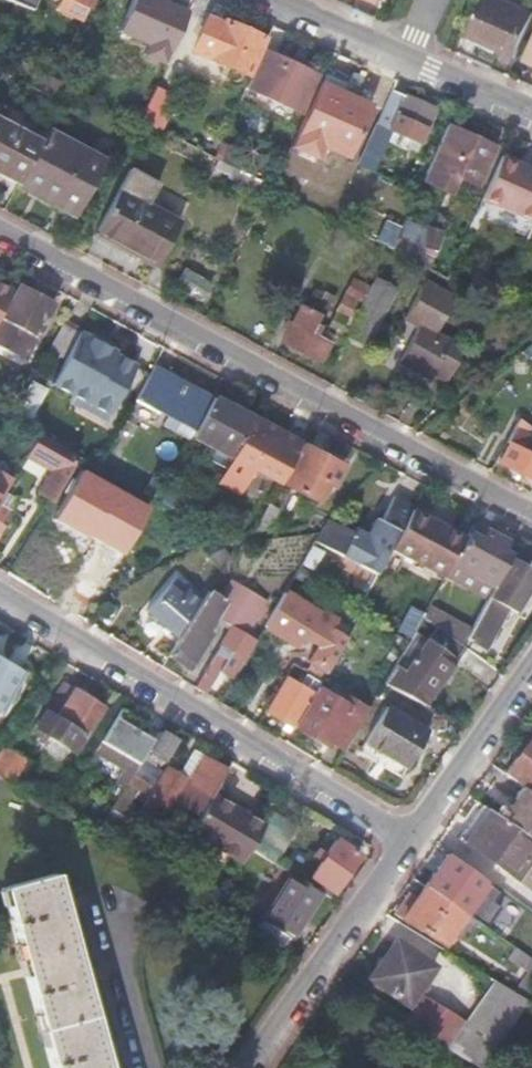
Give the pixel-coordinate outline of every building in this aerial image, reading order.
[(31,10),(35,0),(10,0),(31,10)] [(172,50),(190,9),(169,0),(140,0),(127,30),(146,39),(143,45),(149,47),(152,41),(172,50)] [(518,54),(531,21),(531,10),(509,0),(484,0),(470,33),(518,54)] [(248,75),(263,39),(225,22),(224,25),(208,18),(194,52),(248,75)] [(71,87),(140,121),(146,107),(100,85),(106,72),(82,61),(71,87)] [(302,69),(283,61),(267,99),(301,114),(317,76),(314,75),(316,69),(304,64),(302,69)] [(347,141),(365,149),(378,119),(387,99),(369,91),(371,86),(332,70),(329,77),(324,74),(307,112),(336,125),(335,127),(350,133),(347,141)] [(157,90),(142,122),(160,131),(176,98),(157,90)] [(378,119),(365,149),(359,164),(370,170),(387,132),(399,137),(395,146),(406,151),(410,142),(420,146),(436,111),(393,94),(381,120),(378,119)] [(0,107),(0,175),(11,180),(18,184),(20,180),(41,141),(4,123),(9,112),(0,107)] [(495,148),(448,126),(427,174),(451,184),(455,175),(479,186),(495,148)] [(46,133),(41,141),(20,180),(55,199),(52,205),(72,216),(101,162),(46,133)] [(531,222),(531,169),(501,156),(481,200),(495,206),(531,222)] [(94,234),(155,268),(179,223),(146,205),(157,183),(129,168),(118,190),(94,234)] [(249,188),(254,178),(240,171),(236,181),(249,188)] [(288,177),(280,173),(274,188),(281,191),(288,177)] [(427,174),(423,182),(448,192),(451,184),(427,174)] [(249,188),(268,198),(274,188),(254,178),(249,188)] [(531,224),(531,222),(495,206),(492,213),(530,229),(531,224)] [(418,249),(398,239),(393,249),(429,268),(442,236),(426,231),(418,249)] [(211,284),(186,271),(177,286),(202,300),(211,284)] [(355,275),(338,307),(353,316),(370,284),(355,275)] [(407,318),(422,326),(403,361),(431,377),(433,372),(449,380),(469,344),(454,336),(451,342),(437,334),(456,299),(426,282),(407,318)] [(1,316),(0,317),(0,344),(25,358),(57,302),(22,283),(4,317),(1,316)] [(1,316),(14,291),(0,283),(0,317),(1,316)] [(395,295),(375,284),(358,315),(347,335),(367,347),(395,295)] [(321,360),(334,336),(344,341),(347,335),(329,326),(327,331),(325,330),(321,337),(313,332),(322,315),(307,307),(303,305),(284,340),(321,360)] [(353,322),(344,317),(339,326),(348,330),(353,322)] [(93,321),(72,362),(102,378),(123,337),(117,333),(119,329),(108,323),(105,327),(93,321)] [(52,349),(66,357),(80,332),(65,324),(52,349)] [(150,402),(197,427),(213,397),(153,365),(135,399),(148,406),(150,402)] [(23,399),(11,418),(29,428),(47,393),(34,386),(26,401),(23,399)] [(213,397),(197,427),(193,436),(232,457),(234,452),(252,418),(213,397)] [(56,408),(46,402),(32,426),(46,434),(55,420),(50,417),(56,408)] [(293,435),(255,414),(252,418),(234,452),(274,473),(293,435)] [(531,481),(531,456),(522,450),(530,436),(516,427),(507,444),(511,446),(502,464),(531,481)] [(66,476),(76,460),(78,456),(39,434),(26,456),(50,469),(37,490),(52,499),(66,476)] [(343,468),(302,445),(281,482),(318,502),(328,484),(333,487),(343,468)] [(105,477),(76,460),(66,476),(95,493),(105,477)] [(4,493),(11,481),(0,474),(0,499),(4,493)] [(145,492),(159,500),(166,487),(152,479),(145,492)] [(185,492),(171,484),(161,501),(176,509),(185,492)] [(0,499),(0,505),(8,511),(15,499),(4,493),(0,499)] [(391,550),(413,509),(416,504),(396,494),(383,518),(377,515),(368,531),(356,525),(354,529),(331,517),(329,518),(319,536),(315,542),(378,575),(391,550)] [(0,505),(0,531),(3,526),(0,525),(8,511),(0,505)] [(279,510),(269,505),(257,526),(255,531),(269,529),(272,524),(279,510)] [(391,550),(445,578),(454,562),(467,538),(442,525),(440,528),(428,522),(430,519),(413,509),(391,550)] [(219,523),(201,513),(198,520),(211,528),(219,523)] [(119,563),(55,525),(34,563),(96,601),(119,563)] [(482,538),(470,532),(467,538),(454,562),(496,584),(466,638),(468,639),(513,556),(502,549),(506,540),(487,529),(482,538)] [(208,555),(222,542),(219,539),(200,547),(208,555)] [(220,566),(230,551),(222,542),(208,555),(220,566)] [(513,556),(468,639),(485,648),(508,609),(515,613),(531,585),(531,568),(513,556)] [(232,651),(246,659),(257,641),(250,637),(267,609),(230,587),(232,583),(218,574),(169,658),(188,669),(219,619),(232,627),(222,645),(232,651)] [(188,584),(177,575),(146,611),(175,636),(198,598),(185,588),(188,584)] [(309,663),(327,674),(348,640),(331,630),(337,620),(321,610),(319,615),(284,594),(265,627),(299,647),(306,636),(321,645),(309,663)] [(424,630),(429,622),(423,618),(418,627),(424,630)] [(424,705),(464,646),(436,627),(420,652),(409,644),(400,659),(410,666),(406,673),(396,666),(385,684),(424,705)] [(221,657),(216,654),(196,687),(206,693),(219,671),(234,680),(246,659),(232,651),(224,665),(218,662),(221,657)] [(24,671),(5,660),(1,666),(0,666),(0,711),(24,671)] [(267,710),(295,727),(315,694),(286,677),(267,710)] [(102,706),(66,682),(36,728),(44,735),(45,733),(72,749),(76,744),(78,745),(102,706)] [(353,708),(319,687),(315,694),(295,727),(330,748),(333,744),(345,751),(370,710),(357,702),(353,708)] [(429,734),(387,708),(359,753),(400,779),(429,734)] [(96,751),(132,773),(147,749),(153,739),(135,728),(139,720),(121,709),(96,751)] [(148,750),(147,749),(132,773),(118,797),(131,805),(140,792),(149,798),(146,803),(151,806),(154,801),(164,808),(171,796),(200,815),(212,795),(227,770),(194,751),(179,775),(167,768),(161,778),(151,773),(160,757),(161,758),(172,740),(159,732),(148,750)] [(506,773),(527,788),(531,781),(531,738),(506,773)] [(0,774),(0,778),(15,787),(29,762),(15,752),(0,774)] [(508,808),(504,805),(496,816),(531,842),(531,794),(523,788),(513,802),(508,808)] [(212,795),(200,815),(190,832),(242,864),(250,850),(264,826),(212,795)] [(129,818),(112,807),(103,821),(121,831),(129,818)] [(481,810),(460,839),(520,881),(531,865),(531,847),(481,810)] [(273,812),(264,826),(250,850),(275,864),(298,826),(273,812)] [(306,884),(319,892),(329,898),(359,856),(336,840),(325,855),(318,850),(313,857),(320,862),(309,878),(310,878),(306,884)] [(448,855),(425,887),(466,914),(487,883),(448,855)] [(104,1058),(106,1057),(103,1043),(100,1043),(85,987),(87,986),(84,973),(81,973),(66,917),(68,916),(64,902),(62,903),(54,874),(1,889),(24,974),(50,1067),(107,1067),(104,1058)] [(319,892),(306,884),(293,875),(257,934),(287,952),(293,941),(291,939),(319,892)] [(396,914),(445,944),(453,933),(466,914),(425,887),(417,899),(412,905),(406,900),(396,914)] [(370,977),(414,1008),(423,997),(429,988),(422,983),(433,967),(396,940),(370,977)] [(517,993),(528,999),(531,994),(531,958),(517,948),(512,957),(531,970),(517,993)] [(528,1000),(497,982),(467,1023),(449,1049),(480,1067),(528,1000)] [(467,1023),(423,997),(414,1008),(404,1022),(449,1049),(467,1023)]
